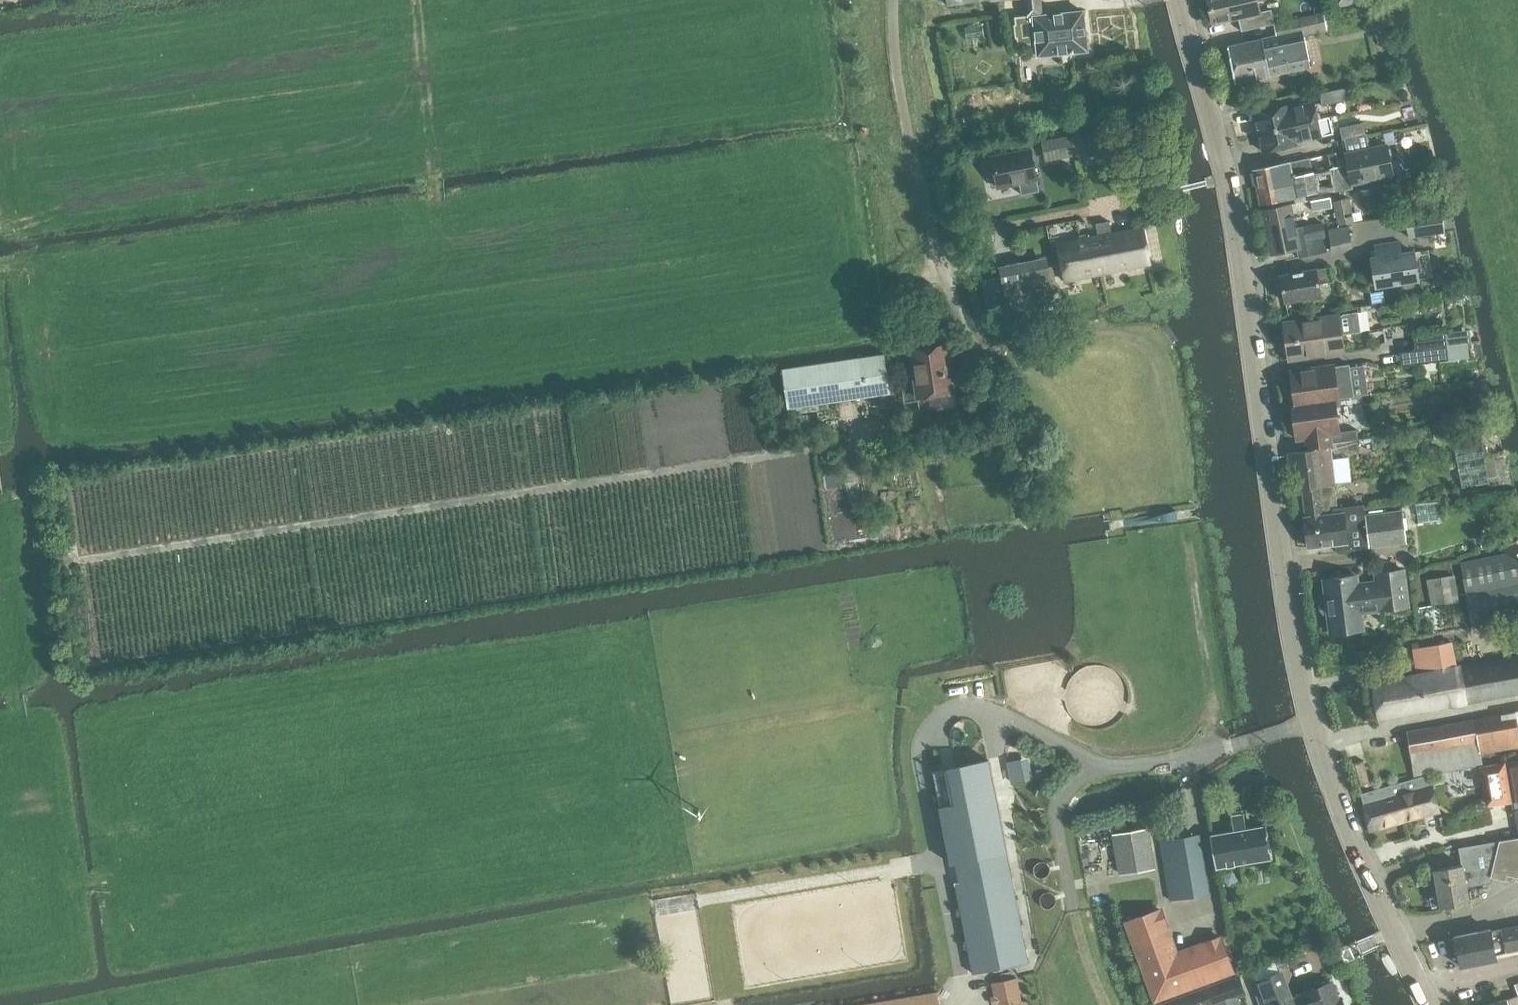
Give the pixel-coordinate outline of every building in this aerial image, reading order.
[(1041,0),(1016,0),(1018,18),(1022,18),(1023,22),(1015,23),(1017,40),(1036,39),(1038,56),(1088,50),(1084,10),(1042,15),(1041,0)] [(1274,24),(1271,9),(1259,12),(1257,1),(1260,0),(1208,0),(1213,23),(1238,17),(1241,31),(1274,24)] [(1299,19),(1299,18),(1274,24),(1276,35),(1262,38),(1227,46),(1235,82),(1256,77),(1259,80),(1267,79),(1269,74),(1310,66),(1302,33),(1324,29),(1321,14),(1299,19)] [(1350,98),(1348,87),(1320,93),(1323,104),(1350,98)] [(1255,112),(1259,131),(1318,118),(1314,101),(1289,107),(1288,104),(1255,112)] [(1296,140),(1321,134),(1318,118),(1259,131),(1264,150),(1297,143),(1296,140)] [(1342,138),(1366,134),(1364,122),(1340,127),(1342,138)] [(1080,129),(1084,150),(1115,144),(1111,123),(1080,129)] [(1074,152),(1070,131),(1040,137),(1044,158),(1074,152)] [(1351,188),(1351,186),(1394,176),(1395,178),(1402,176),(1399,163),(1392,165),(1391,159),(1393,158),(1390,147),(1388,148),(1388,144),(1369,148),(1346,154),(1344,154),(1346,164),(1339,166),(1340,168),(1345,189),(1351,188)] [(1031,149),(992,157),(998,186),(1019,182),(1021,194),(1039,190),(1031,149)] [(1340,168),(1339,166),(1336,151),(1328,153),(1332,169),(1332,170),(1340,168)] [(1253,169),(1253,170),(1257,186),(1315,173),(1315,172),(1311,157),(1253,169)] [(1403,176),(1411,174),(1410,167),(1401,169),(1403,176)] [(1316,191),(1345,189),(1340,168),(1332,170),(1332,169),(1315,172),(1315,173),(1257,186),(1261,203),(1293,196),(1294,204),(1297,203),(1306,201),(1305,194),(1316,191)] [(1312,210),(1332,206),(1329,197),(1306,201),(1297,203),(1298,209),(1311,206),(1312,210)] [(1339,224),(1354,220),(1349,197),(1334,200),(1339,224)] [(1411,199),(1398,202),(1400,214),(1404,213),(1413,212),(1411,199)] [(1298,257),(1327,252),(1322,222),(1297,226),(1293,204),(1260,210),(1269,255),(1297,249),(1298,257)] [(1442,211),(1405,216),(1408,237),(1445,232),(1442,211)] [(1097,222),(1099,234),(1093,235),(1100,272),(1150,263),(1143,226),(1112,232),(1109,220),(1097,222)] [(1328,229),(1332,250),(1352,246),(1348,225),(1328,229)] [(1065,279),(1100,272),(1093,235),(1058,242),(1065,279)] [(1376,256),(1370,257),(1375,284),(1419,277),(1414,249),(1401,251),(1399,240),(1374,244),(1376,256)] [(1001,275),(981,279),(986,308),(1007,304),(1010,322),(1058,313),(1048,266),(1001,275)] [(1319,282),(1333,280),(1330,266),(1316,269),(1316,268),(1281,275),(1286,302),(1321,295),(1319,282)] [(1284,323),(1287,340),(1341,333),(1341,334),(1342,334),(1361,331),(1358,311),(1343,313),(1343,314),(1284,323)] [(1414,336),(1415,348),(1416,348),(1448,344),(1446,332),(1414,336)] [(1289,358),(1345,351),(1342,334),(1341,334),(1341,333),(1287,340),(1289,358)] [(910,350),(909,340),(895,343),(904,403),(918,401),(917,398),(955,392),(948,345),(910,350)] [(1402,366),(1449,360),(1448,344),(1416,348),(1415,348),(1413,351),(1400,352),(1402,366)] [(890,393),(885,354),(782,368),(788,408),(890,393)] [(1335,364),(1292,371),(1296,400),(1338,395),(1338,398),(1341,398),(1354,396),(1354,395),(1349,364),(1336,366),(1335,365),(1335,364)] [(1489,393),(1482,395),(1484,405),(1491,403),(1489,393)] [(1338,403),(1341,402),(1341,398),(1338,398),(1338,395),(1296,400),(1295,400),(1293,400),(1299,438),(1300,438),(1300,436),(1309,434),(1311,448),(1356,441),(1354,429),(1342,431),(1338,403)] [(1333,444),(1334,453),(1357,450),(1356,442),(1333,444)] [(1290,467),(1293,491),(1303,490),(1303,488),(1335,484),(1335,483),(1351,481),(1348,457),(1333,459),(1331,445),(1313,447),(1314,449),(1289,452),(1290,467)] [(1489,482),(1485,458),(1456,464),(1461,488),(1489,482)] [(1336,490),(1335,484),(1303,488),(1303,490),(1307,517),(1305,517),(1308,546),(1334,543),(1334,550),(1348,549),(1348,550),(1368,547),(1368,546),(1369,546),(1365,516),(1364,516),(1363,504),(1337,507),(1335,490),(1336,490)] [(1034,504),(1022,505),(1023,518),(1026,517),(1035,516),(1034,504)] [(1178,519),(1176,511),(1176,509),(1163,513),(1161,513),(1162,521),(1164,521),(1178,520),(1178,519)] [(1404,542),(1401,512),(1365,516),(1369,546),(1404,542)] [(1505,551),(1459,561),(1473,626),(1517,617),(1517,561),(1505,551)] [(1328,614),(1330,633),(1363,629),(1361,611),(1408,606),(1403,569),(1376,572),(1377,581),(1357,584),(1356,575),(1324,579),(1326,599),(1324,599),(1321,601),(1319,605),(1320,609),(1322,613),(1326,614),(1328,614)] [(1454,576),(1426,579),(1430,606),(1458,602),(1454,576)] [(1496,659),(1496,658),(1456,666),(1453,647),(1457,647),(1456,641),(1413,648),(1418,673),(1372,681),(1379,718),(1502,696),(1502,695),(1517,692),(1517,655),(1496,659)] [(1515,711),(1406,730),(1414,775),(1483,763),(1481,752),(1517,746),(1517,710),(1515,711)] [(1020,758),(1006,761),(1011,783),(1016,782),(1024,780),(1022,768),(1020,758)] [(988,759),(932,770),(951,863),(1007,852),(988,759)] [(1497,804),(1510,801),(1503,762),(1491,764),(1497,804)] [(1485,806),(1497,804),(1491,764),(1479,766),(1485,806)] [(1439,810),(1432,785),(1429,774),(1403,783),(1406,793),(1396,795),(1403,821),(1422,816),(1421,815),(1439,810)] [(1370,831),(1403,821),(1396,795),(1406,793),(1403,783),(1400,784),(1399,784),(1361,794),(1370,831)] [(1243,812),(1231,815),(1233,829),(1209,834),(1215,867),(1272,857),(1266,825),(1246,828),(1243,812)] [(1147,828),(1115,834),(1122,873),(1154,867),(1147,828)] [(1194,834),(1160,840),(1170,900),(1203,894),(1194,834)] [(1459,847),(1462,864),(1434,869),(1441,907),(1469,902),(1466,886),(1491,882),(1493,876),(1506,879),(1507,874),(1517,876),(1517,837),(1459,847)] [(1029,963),(1010,872),(954,883),(972,974),(1029,963)] [(1221,936),(1176,952),(1160,907),(1127,919),(1154,997),(1233,969),(1221,936)] [(1499,929),(1503,952),(1517,949),(1517,925),(1499,929)] [(1496,959),(1495,953),(1503,952),(1499,929),(1491,931),(1491,928),(1455,936),(1461,966),(1496,959)] [(1252,982),(1261,1004),(1283,1004),(1291,1002),(1279,971),(1252,982)] [(1156,1003),(1157,1004),(1210,1004),(1214,1003),(1215,1004),(1242,1004),(1239,997),(1246,994),(1239,974),(1239,973),(1213,982),(1156,1003)] [(992,983),(996,1004),(1023,1004),(1018,979),(992,983)] [(1330,982),(1300,993),(1304,1004),(1339,1004),(1330,982)] [(889,1000),(889,1004),(937,1004),(935,992),(910,996),(909,997),(889,1000)] [(1507,998),(1485,1004),(1517,1004),(1517,995),(1507,998)]
